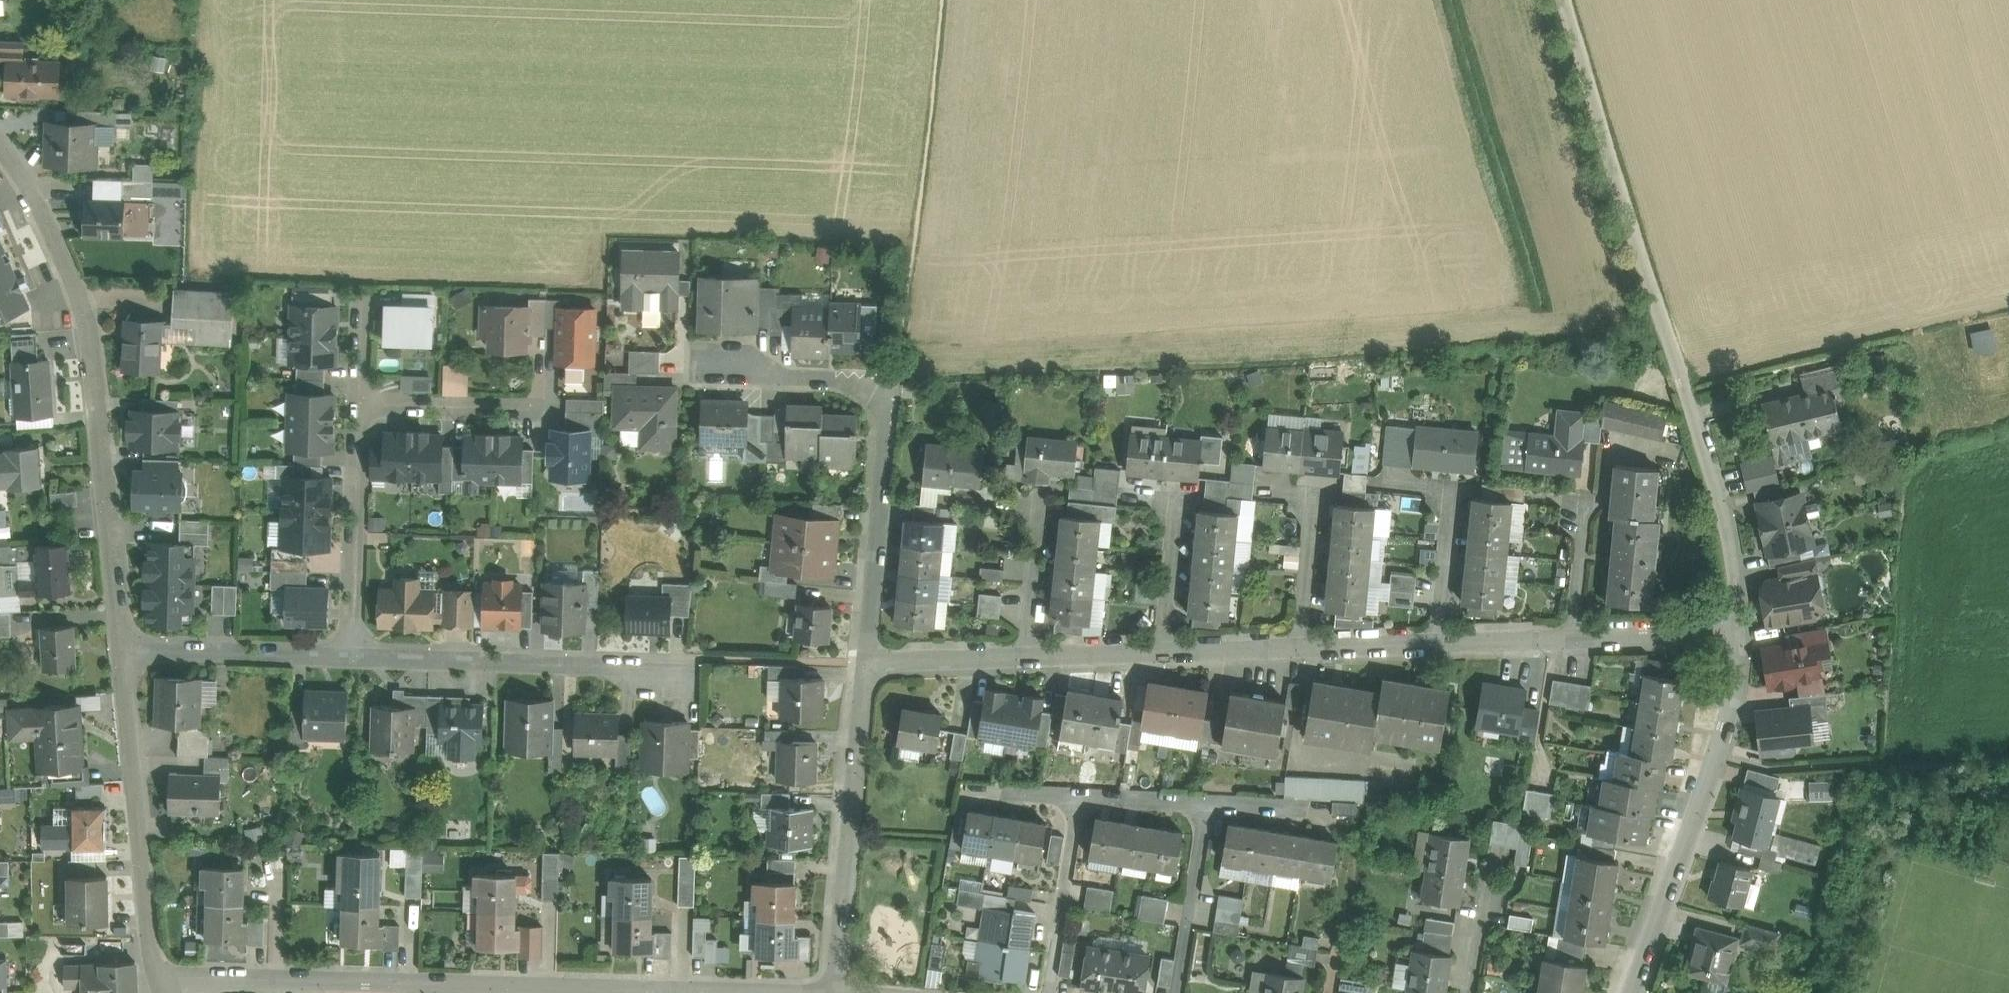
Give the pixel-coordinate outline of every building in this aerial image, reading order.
[(0,40),(0,60),(9,61),(23,61),(24,41),(0,40)] [(148,52),(130,51),(129,67),(147,68),(148,52)] [(23,61),(9,61),(8,92),(59,94),(60,63),(23,61)] [(117,111),(79,110),(79,123),(98,124),(98,125),(117,126),(117,111)] [(79,123),(49,122),(47,164),(96,166),(98,125),(98,124),(79,123)] [(133,160),(133,179),(153,180),(154,160),(133,160)] [(133,179),(123,179),(123,196),(153,197),(153,180),(133,179)] [(126,202),(85,200),(84,236),(125,237),(126,218),(126,204),(126,202)] [(680,251),(625,250),(624,306),(644,306),(644,309),(661,309),(662,307),(678,307),(680,251)] [(0,259),(0,323),(16,316),(14,312),(30,305),(22,288),(29,285),(25,275),(18,278),(10,260),(6,262),(4,257),(0,259)] [(757,277),(703,275),(701,324),(733,325),(733,329),(756,330),(756,326),(757,286),(757,277)] [(777,287),(757,286),(756,326),(769,326),(770,306),(776,306),(777,293),(777,287)] [(466,288),(453,294),(459,306),(472,300),(466,288)] [(200,290),(175,289),(173,323),(173,326),(198,327),(200,290)] [(235,292),(200,290),(198,327),(197,342),(233,344),(235,292)] [(330,292),(294,291),(293,305),(330,306),(330,292)] [(783,307),(782,325),(794,325),(795,308),(803,308),(803,294),(777,293),(776,306),(776,307),(783,307)] [(434,295),(406,294),(405,306),(433,307),(433,308),(434,308),(434,295)] [(548,299),(530,298),(530,306),(531,306),(530,333),(547,334),(547,327),(548,299)] [(561,299),(548,299),(547,327),(559,327),(560,307),(561,307),(561,299)] [(862,304),(831,303),(830,309),(829,349),(830,349),(861,349),(862,304)] [(330,306),(293,305),(293,335),(337,336),(337,306),(330,306)] [(530,306),(484,305),(483,328),(491,328),(491,349),(526,350),(527,334),(530,333),(531,306),(530,306)] [(405,306),(387,306),(386,340),(401,340),(400,343),(432,344),(433,329),(432,329),(433,308),(433,307),(405,306)] [(769,326),(769,332),(782,334),(782,325),(783,307),(776,307),(776,306),(770,306),(769,326)] [(561,307),(560,307),(559,327),(558,358),(565,358),(570,363),(582,364),(587,359),(594,359),(595,341),(595,321),(596,308),(561,307)] [(803,308),(795,308),(794,325),(794,347),(794,354),(830,355),(830,349),(829,349),(830,309),(803,308)] [(167,321),(127,319),(125,368),(160,370),(161,341),(197,342),(198,327),(173,326),(173,323),(167,323),(167,321)] [(595,321),(595,341),(603,341),(604,321),(595,321)] [(782,347),(794,347),(794,325),(782,325),(782,334),(782,347)] [(1978,353),(1999,348),(1993,325),(1972,330),(1978,353)] [(37,333),(13,335),(14,363),(39,361),(37,333)] [(249,334),(248,349),(260,349),(260,335),(249,334)] [(337,336),(293,335),(292,362),(326,364),(336,364),(337,336)] [(660,350),(630,349),(630,372),(638,372),(660,372),(660,350)] [(14,363),(15,378),(21,378),(23,395),(24,415),(52,413),(49,361),(39,361),(14,363)] [(443,394),(471,395),(472,363),(444,362),(443,394)] [(326,364),(298,363),(297,378),(325,379),(326,364)] [(582,364),(570,363),(567,367),(567,379),(569,382),(581,383),(584,380),(585,367),(582,364)] [(1838,364),(1805,372),(1810,392),(1832,386),(1832,387),(1843,385),(1838,364)] [(630,372),(606,371),(605,388),(618,389),(618,387),(637,388),(638,372),(630,372)] [(1115,391),(1116,374),(1106,373),(1105,391),(1115,391)] [(1131,374),(1117,374),(1118,394),(1132,394),(1131,374)] [(431,377),(403,377),(403,389),(431,389),(431,377)] [(325,379),(297,378),(297,393),(325,394),(325,379)] [(1000,384),(988,384),(988,394),(1000,394),(1000,384)] [(1810,392),(1762,403),(1775,457),(1770,459),(1771,466),(1812,456),(1810,448),(1822,445),(1819,434),(1842,428),(1832,387),(1832,386),(1810,392)] [(637,388),(618,387),(618,389),(617,424),(622,424),(621,441),(624,444),(640,444),(648,444),(648,445),(673,445),(675,389),(637,388)] [(297,393),(291,393),(290,421),(334,422),(335,394),(325,394),(297,393)] [(15,396),(10,396),(11,416),(18,415),(24,415),(23,395),(15,396)] [(179,399),(143,398),(143,410),(179,411),(179,399)] [(605,399),(567,398),(567,411),(604,412),(605,399)] [(1667,416),(1604,401),(1602,419),(1602,425),(1662,439),(1667,416)] [(732,405),(706,404),(706,402),(704,402),(703,439),(727,440),(745,441),(746,441),(747,422),(747,414),(747,404),(732,403),(732,405)] [(788,405),(775,410),(775,414),(774,429),(787,429),(788,405)] [(824,406),(788,405),(787,429),(786,455),(787,455),(821,456),(823,414),(824,406)] [(143,410),(133,410),(133,420),(130,420),(129,436),(132,436),(132,446),(178,447),(178,437),(181,437),(182,421),(179,421),(179,411),(143,410)] [(604,412),(567,411),(566,430),(590,430),(590,435),(604,436),(604,412)] [(1557,437),(1529,434),(1529,433),(1507,431),(1504,465),(1526,467),(1577,472),(1579,451),(1583,451),(1584,441),(1580,440),(1583,416),(1583,413),(1560,411),(1557,437)] [(1303,432),(1304,429),(1305,417),(1268,413),(1267,429),(1303,432)] [(762,414),(747,414),(747,422),(762,423),(762,414)] [(762,423),(761,440),(767,440),(774,440),(774,429),(775,414),(762,414),(762,423)] [(823,414),(821,456),(820,465),(856,466),(858,415),(823,414)] [(1602,419),(1583,416),(1580,440),(1584,441),(1600,442),(1602,425),(1602,419)] [(1325,418),(1305,417),(1304,429),(1324,431),(1325,418)] [(334,422),(290,421),(289,449),(295,449),(323,450),(333,450),(334,422)] [(762,423),(747,422),(746,441),(745,441),(744,457),(744,460),(767,461),(767,440),(761,440),(762,423)] [(1417,428),(1387,425),(1382,467),(1412,470),(1413,463),(1417,428)] [(1478,434),(1417,428),(1413,463),(1437,466),(1437,462),(1474,466),(1474,469),(1475,470),(1478,434)] [(774,440),(767,440),(767,461),(787,462),(787,455),(786,455),(787,429),(774,429),(774,440)] [(1303,432),(1267,429),(1263,465),(1284,467),(1284,464),(1299,466),(1298,469),(1300,469),(1303,432)] [(1324,431),(1304,429),(1303,432),(1300,469),(1341,473),(1345,433),(1324,431)] [(566,430),(562,430),(562,443),(550,442),(549,459),(558,460),(557,477),(589,478),(590,435),(590,430),(566,430)] [(408,434),(387,433),(386,447),(385,477),(387,477),(413,478),(415,431),(408,431),(408,434)] [(428,431),(415,431),(413,478),(440,479),(441,479),(442,446),(443,435),(428,434),(428,431)] [(1352,455),(1350,472),(1368,474),(1372,433),(1358,432),(1356,456),(1352,455)] [(495,434),(481,433),(481,436),(467,436),(466,446),(465,477),(465,480),(467,480),(466,492),(479,492),(479,480),(493,481),(495,434)] [(509,434),(495,434),(493,481),(521,481),(522,448),(523,438),(509,437),(509,434)] [(1167,438),(1130,434),(1127,471),(1147,473),(1148,470),(1163,472),(1167,438)] [(1201,441),(1167,438),(1163,472),(1179,473),(1179,476),(1199,478),(1201,461),(1220,463),(1223,436),(1202,434),(1201,441)] [(1078,442),(1029,437),(1027,453),(1026,469),(1028,469),(1027,480),(1048,482),(1049,471),(1075,474),(1078,442)] [(727,440),(726,456),(744,457),(745,441),(727,440)] [(703,442),(703,451),(722,451),(722,442),(703,442)] [(985,450),(927,444),(923,481),(952,484),(952,480),(982,483),(985,450)] [(40,446),(6,448),(5,448),(8,487),(42,485),(40,446)] [(454,446),(442,446),(441,479),(440,479),(440,492),(453,492),(454,477),(454,446)] [(466,446),(454,446),(454,477),(465,477),(466,446)] [(386,447),(374,447),(373,483),(386,483),(387,477),(385,477),(386,447)] [(534,449),(522,448),(521,481),(533,482),(534,449)] [(323,450),(295,449),(295,464),(314,465),(322,465),(323,450)] [(1027,453),(1013,452),(1012,468),(1006,467),(1005,478),(1026,480),(1027,480),(1028,469),(1026,469),(1025,469),(1027,453)] [(1899,456),(1884,460),(1886,472),(1902,468),(1899,456)] [(180,459),(144,458),(144,470),(180,471),(180,459)] [(1768,458),(1742,465),(1748,492),(1754,490),(1775,486),(1769,461),(1768,458)] [(265,476),(277,477),(278,463),(265,463),(265,476)] [(295,464),(278,463),(277,477),(284,477),(284,476),(313,477),(314,465),(295,464)] [(1232,465),(1231,480),(1254,482),(1256,467),(1232,465)] [(1658,469),(1616,465),(1611,517),(1616,517),(1617,516),(1653,520),(1653,519),(1658,469)] [(1121,469),(1096,467),(1093,488),(1119,491),(1121,469)] [(144,470),(136,470),(135,506),(153,506),(152,511),(165,511),(165,507),(181,507),(181,503),(186,498),(187,493),(188,487),(186,481),(182,476),(182,472),(180,471),(144,470)] [(1695,473),(1675,471),(1674,479),(1694,481),(1695,473)] [(1345,472),(1343,489),(1366,491),(1368,474),(1350,472),(1345,472)] [(313,477),(284,476),(284,477),(283,507),(331,509),(332,478),(313,477)] [(1231,480),(1207,478),(1205,495),(1229,497),(1231,480)] [(1254,482),(1231,480),(1229,497),(1243,499),(1252,499),(1254,482)] [(533,482),(521,481),(521,496),(533,496),(533,482)] [(952,484),(923,481),(921,504),(936,506),(938,506),(939,491),(951,492),(952,484)] [(1525,487),(1483,483),(1481,498),(1512,501),(1512,502),(1524,503),(1525,487)] [(1775,486),(1754,490),(1757,503),(1759,503),(1758,502),(1788,495),(1785,483),(1775,486)] [(1093,488),(1071,486),(1069,500),(1092,502),(1093,488)] [(1119,491),(1093,488),(1092,502),(1117,505),(1119,491)] [(1366,491),(1343,489),(1342,504),(1365,506),(1366,491)] [(49,491),(49,505),(78,504),(78,490),(49,491)] [(1374,507),(1375,492),(1366,491),(1365,506),(1374,507)] [(1788,495),(1758,502),(1759,503),(1761,514),(1759,514),(1762,527),(1807,518),(1804,505),(1804,504),(1802,493),(1788,495)] [(1229,497),(1205,495),(1203,510),(1227,512),(1229,497)] [(1243,499),(1229,497),(1227,512),(1237,513),(1242,514),(1243,499)] [(1481,498),(1474,498),(1473,509),(1476,510),(1474,524),(1509,528),(1512,502),(1512,501),(1481,498)] [(1092,502),(1069,500),(1068,515),(1063,515),(1061,526),(1064,527),(1063,541),(1063,542),(1098,545),(1100,520),(1112,521),(1116,522),(1117,505),(1092,502)] [(1509,528),(1521,529),(1524,503),(1512,502),(1509,528)] [(1804,504),(1804,505),(1807,518),(1820,515),(1817,502),(1804,504)] [(842,504),(814,503),(813,518),(835,520),(834,524),(840,524),(842,504)] [(915,504),(914,519),(935,521),(935,516),(936,506),(921,504),(915,504)] [(1342,504),(1336,504),(1335,515),(1338,516),(1337,530),(1337,531),(1372,534),(1374,507),(1365,506),(1342,504)] [(936,506),(935,516),(956,518),(957,508),(938,506),(936,506)] [(0,507),(0,526),(9,526),(8,507),(0,507)] [(331,509),(283,507),(282,546),(282,547),(309,548),(330,549),(331,509)] [(1372,534),(1388,535),(1390,509),(1374,507),(1372,534)] [(1203,510),(1200,510),(1198,521),(1201,521),(1200,536),(1235,540),(1237,513),(1227,512),(1203,510)] [(813,518),(782,515),(779,541),(832,546),(834,524),(835,520),(813,518)] [(383,516),(369,516),(368,530),(382,530),(383,516)] [(1612,559),(1654,564),(1659,520),(1653,519),(1653,520),(1617,516),(1616,517),(1612,559)] [(914,519),(907,518),(906,530),(909,530),(907,545),(942,549),(944,522),(935,521),(914,519)] [(1807,518),(1762,527),(1765,540),(1767,540),(1769,553),(1770,554),(1799,548),(1808,546),(1812,545),(1813,545),(1807,518)] [(210,520),(181,519),(180,543),(195,544),(209,545),(210,520)] [(1098,545),(1109,547),(1112,521),(1100,520),(1098,545)] [(492,522),(478,521),(478,535),(492,536),(492,522)] [(1509,528),(1474,524),(1471,523),(1470,535),(1473,536),(1471,550),(1506,554),(1509,528)] [(0,526),(0,544),(13,543),(12,526),(9,526),(0,526)] [(1439,528),(1426,527),(1425,539),(1438,540),(1439,528)] [(1521,529),(1509,528),(1506,554),(1518,555),(1521,529)] [(1372,534),(1337,531),(1337,530),(1334,529),(1333,541),(1336,541),(1335,556),(1369,560),(1372,534)] [(1302,532),(1280,530),(1279,544),(1301,546),(1302,532)] [(1235,540),(1200,536),(1197,535),(1196,547),(1199,547),(1197,562),(1232,566),(1235,540)] [(1232,566),(1246,567),(1249,542),(1235,540),(1232,566)] [(832,546),(779,541),(777,566),(777,569),(789,570),(829,574),(832,546)] [(1098,545),(1063,542),(1063,541),(1060,541),(1059,552),(1062,553),(1060,567),(1095,571),(1098,545)] [(37,559),(19,560),(19,564),(11,564),(11,565),(1,565),(3,596),(21,595),(71,592),(71,591),(69,543),(37,544),(37,559)] [(180,543),(150,543),(149,561),(147,561),(146,576),(149,576),(149,582),(194,584),(195,544),(187,544),(180,543)] [(37,544),(18,545),(19,557),(19,560),(37,559),(37,544)] [(942,549),(907,545),(904,544),(903,556),(906,556),(905,570),(904,571),(939,574),(942,549)] [(0,546),(0,565),(1,565),(11,565),(11,564),(10,557),(19,557),(18,545),(0,546)] [(1802,560),(1814,557),(1812,545),(1808,546),(1799,548),(1802,560)] [(309,548),(282,547),(282,546),(273,546),(272,571),(308,572),(309,548)] [(1433,548),(1425,547),(1423,559),(1432,560),(1433,548)] [(1569,550),(1553,548),(1552,558),(1568,560),(1569,550)] [(1799,548),(1770,554),(1769,553),(1767,553),(1770,567),(1779,565),(1802,560),(1799,548)] [(1506,554),(1471,550),(1469,549),(1467,561),(1470,561),(1469,576),(1504,580),(1506,554)] [(1518,555),(1506,554),(1504,580),(1516,581),(1518,555)] [(1369,560),(1335,556),(1332,555),(1331,567),(1334,567),(1332,582),(1332,583),(1367,586),(1369,560)] [(1802,560),(1779,565),(1782,578),(1805,575),(1805,576),(1816,574),(1817,574),(1814,557),(1802,560)] [(1159,560),(1143,558),(1142,568),(1158,570),(1159,560)] [(1654,564),(1612,559),(1608,602),(1650,606),(1654,564)] [(1369,560),(1367,586),(1383,588),(1385,561),(1369,560)] [(1232,566),(1197,562),(1195,561),(1193,573),(1196,573),(1195,587),(1195,588),(1230,591),(1232,566)] [(777,566),(761,564),(759,579),(767,580),(787,582),(789,570),(777,569),(777,566)] [(21,612),(21,595),(3,596),(1,565),(0,565),(0,613),(11,612),(21,612)] [(1420,565),(1419,576),(1434,577),(1435,566),(1420,565)] [(1005,569),(981,566),(980,578),(1003,580),(1005,569)] [(1246,567),(1232,566),(1230,591),(1244,593),(1246,567)] [(440,567),(419,567),(419,578),(419,590),(434,591),(439,591),(440,567)] [(1095,571),(1060,567),(1057,567),(1056,578),(1059,578),(1057,593),(1092,597),(1095,571)] [(599,569),(584,569),(584,583),(585,583),(584,605),(598,605),(599,569)] [(939,574),(904,571),(905,570),(902,570),(900,582),(903,582),(902,596),(902,597),(936,600),(939,574)] [(308,572),(272,571),(271,588),(288,589),(289,587),(308,588),(308,572)] [(1571,572),(1557,571),(1556,585),(1570,586),(1571,572)] [(1417,575),(1391,573),(1390,588),(1416,590),(1417,575)] [(936,600),(948,602),(949,602),(952,576),(939,574),(936,600)] [(1782,578),(1780,579),(1777,583),(1777,586),(1761,588),(1767,624),(1818,616),(1822,610),(1816,574),(1805,576),(1805,575),(1782,578)] [(1504,580),(1469,576),(1466,575),(1465,587),(1468,587),(1466,602),(1463,601),(1463,603),(1468,603),(1496,606),(1501,606),(1502,594),(1504,580)] [(419,578),(397,578),(397,590),(382,589),(381,625),(433,627),(433,621),(445,621),(445,612),(433,612),(434,591),(419,590),(419,578)] [(512,579),(496,579),(496,591),(486,591),(485,625),(521,626),(522,590),(522,585),(512,584),(512,579)] [(487,579),(486,591),(496,591),(496,579),(487,579)] [(787,582),(767,580),(766,594),(796,597),(798,583),(787,582)] [(1516,581),(1504,580),(1502,594),(1514,595),(1516,581)] [(1367,586),(1332,583),(1332,582),(1329,581),(1328,593),(1331,593),(1330,608),(1327,608),(1327,609),(1333,609),(1360,612),(1365,612),(1367,586)] [(194,584),(149,582),(148,589),(146,588),(145,604),(148,604),(147,622),(193,624),(194,584)] [(584,583),(546,582),(545,629),(583,630),(584,605),(585,583),(584,583)] [(693,584),(664,583),(663,596),(670,597),(670,615),(689,616),(693,584)] [(238,585),(213,584),(213,613),(237,614),(238,585)] [(1271,586),(1253,584),(1252,594),(1270,595),(1271,586)] [(1390,588),(1383,588),(1367,586),(1365,612),(1380,614),(1382,597),(1389,597),(1390,588)] [(308,588),(289,587),(288,589),(288,614),(287,623),(327,625),(329,589),(308,588)] [(1230,591),(1195,588),(1195,587),(1192,587),(1191,599),(1194,599),(1193,613),(1190,613),(1189,614),(1194,615),(1221,617),(1227,618),(1230,591)] [(271,588),(271,614),(288,614),(288,589),(271,588)] [(1416,590),(1390,588),(1389,597),(1388,604),(1414,606),(1416,590)] [(474,591),(446,590),(445,612),(445,621),(445,624),(473,625),(474,591)] [(534,591),(522,590),(521,626),(533,627),(534,591)] [(486,591),(474,591),(473,625),(485,625),(486,591)] [(1047,619),(1052,619),(1052,618),(1055,619),(1056,604),(1053,604),(1055,592),(1049,592),(1047,619)] [(1092,597),(1057,593),(1055,592),(1053,604),(1056,604),(1055,619),(1052,618),(1052,619),(1056,620),(1084,623),(1089,623),(1092,597)] [(1002,595),(980,593),(979,604),(1001,606),(1002,595)] [(663,596),(630,595),(629,630),(669,631),(670,615),(670,597),(663,596)] [(936,600),(902,597),(902,596),(899,596),(898,608),(901,608),(899,622),(897,622),(896,623),(934,627),(936,600)] [(936,600),(934,627),(946,628),(948,602),(936,600)] [(832,606),(800,602),(796,638),(828,641),(832,606)] [(1496,606),(1468,603),(1467,615),(1495,618),(1496,606)] [(1001,606),(979,604),(978,615),(1000,617),(1001,606)] [(1331,628),(1359,627),(1360,612),(1333,609),(1331,628)] [(12,636),(11,612),(0,613),(0,636),(12,636)] [(1221,617),(1194,615),(1192,627),(1220,629),(1221,617)] [(1084,623),(1056,620),(1055,632),(1082,635),(1084,623)] [(1855,621),(1839,624),(1841,635),(1857,632),(1855,621)] [(73,625),(43,627),(43,632),(45,650),(46,669),(76,668),(73,625)] [(1823,627),(1788,633),(1790,645),(1825,639),(1823,627)] [(43,632),(33,632),(35,650),(45,650),(43,632)] [(1790,645),(1764,649),(1770,686),(1778,684),(1778,686),(1791,684),(1791,682),(1797,681),(1818,678),(1818,676),(1816,666),(1830,663),(1825,639),(1790,645)] [(1643,658),(1635,656),(1633,673),(1630,673),(1628,685),(1644,687),(1646,675),(1641,674),(1641,673),(1643,658)] [(1680,664),(1643,658),(1641,673),(1677,679),(1680,664)] [(797,665),(769,665),(769,679),(784,680),(784,677),(797,677),(797,665)] [(1677,679),(1641,673),(1641,674),(1646,675),(1644,687),(1642,701),(1678,707),(1683,680),(1677,679)] [(1818,678),(1797,681),(1800,696),(1825,693),(1823,675),(1818,676),(1818,678)] [(797,677),(784,677),(784,680),(782,717),(822,718),(823,678),(797,677)] [(200,679),(159,678),(158,723),(199,724),(200,679)] [(1451,690),(1383,679),(1381,691),(1374,731),(1443,742),(1451,690)] [(1567,681),(1554,679),(1550,702),(1563,704),(1567,681)] [(1381,691),(1314,680),(1305,735),(1372,746),(1374,731),(1381,691)] [(1579,683),(1567,681),(1563,704),(1575,706),(1579,683)] [(1179,687),(1151,682),(1151,685),(1147,709),(1144,724),(1172,729),(1179,687)] [(1301,684),(1289,682),(1286,701),(1285,707),(1297,709),(1301,684)] [(1151,685),(1139,683),(1135,707),(1147,709),(1151,685)] [(1527,690),(1483,683),(1476,725),(1519,732),(1523,708),(1527,690)] [(1592,685),(1579,683),(1575,706),(1588,709),(1592,685)] [(1207,691),(1179,687),(1172,729),(1199,733),(1199,734),(1202,718),(1207,691)] [(1005,691),(988,688),(986,702),(980,737),(1007,742),(1015,696),(1004,694),(1005,691)] [(330,692),(307,691),(306,710),(305,734),(307,734),(333,735),(333,739),(347,739),(348,693),(346,693),(346,695),(330,695),(330,692)] [(1124,700),(1068,691),(1067,695),(1064,717),(1061,734),(1115,743),(1116,743),(1120,721),(1124,700)] [(1286,701),(1231,691),(1222,746),(1277,756),(1280,739),(1283,719),(1285,707),(1286,701)] [(1067,695),(1056,693),(1053,713),(1053,715),(1064,717),(1067,695)] [(1800,696),(1789,697),(1791,709),(1809,707),(1810,717),(1817,717),(1818,722),(1821,721),(1829,720),(1825,693),(1800,696)] [(404,707),(376,705),(374,749),(392,749),(392,750),(396,750),(412,750),(413,725),(415,695),(404,695),(404,707)] [(429,695),(415,695),(413,725),(428,725),(429,695)] [(444,696),(429,695),(428,725),(441,726),(442,704),(443,704),(444,696)] [(1026,698),(1015,696),(1007,742),(1035,746),(1041,711),(1043,697),(1027,695),(1026,698)] [(10,712),(10,710),(10,698),(0,698),(0,712),(10,712)] [(553,699),(509,698),(508,740),(527,741),(527,746),(550,747),(551,747),(552,727),(553,699)] [(986,702),(974,700),(968,733),(968,735),(980,737),(986,702)] [(1678,707),(1642,701),(1637,726),(1633,726),(1632,726),(1637,727),(1674,733),(1678,707)] [(443,704),(442,704),(441,726),(441,740),(452,740),(451,754),(474,755),(475,741),(483,741),(484,705),(443,704)] [(52,732),(80,731),(78,706),(10,710),(10,712),(12,737),(14,737),(14,734),(52,732)] [(1147,709),(1135,707),(1132,723),(1129,743),(1141,745),(1144,724),(1147,709)] [(1791,709),(1757,712),(1761,752),(1777,751),(1781,754),(1789,753),(1793,748),(1793,741),(1813,739),(1810,717),(1809,707),(1791,709)] [(943,715),(903,708),(898,740),(938,747),(941,729),(943,715)] [(1540,711),(1523,708),(1519,732),(1518,736),(1535,739),(1540,711)] [(306,710),(292,709),(291,747),(307,748),(307,734),(305,734),(306,710)] [(719,718),(708,709),(702,716),(712,726),(719,718)] [(1053,713),(1041,711),(1035,746),(1047,748),(1053,715),(1053,713)] [(620,715),(576,714),(575,751),(617,753),(619,753),(619,734),(620,715)] [(1810,717),(1813,739),(1822,738),(1821,721),(1818,722),(1817,717),(1810,717)] [(1214,720),(1202,718),(1199,734),(1199,733),(1197,746),(1199,747),(1209,748),(1214,720)] [(1292,721),(1283,719),(1280,739),(1289,741),(1292,721)] [(673,723),(647,722),(647,720),(645,720),(644,771),(687,772),(687,757),(688,729),(688,722),(673,721),(673,723)] [(1132,723),(1120,721),(1116,743),(1115,743),(1114,749),(1127,751),(1129,743),(1132,723)] [(1624,725),(1620,751),(1628,753),(1628,752),(1633,753),(1637,727),(1632,726),(1624,725)] [(564,728),(552,727),(551,747),(550,747),(549,759),(563,760),(564,728)] [(1674,733),(1637,727),(1633,753),(1628,752),(1628,753),(1665,759),(1670,760),(1674,733)] [(210,730),(180,729),(179,755),(209,756),(210,730)] [(700,729),(688,729),(687,757),(699,758),(700,729)] [(794,730),(766,729),(765,740),(779,741),(793,741),(794,730)] [(80,731),(52,732),(54,768),(82,767),(82,765),(80,731)] [(968,733),(955,731),(951,756),(964,759),(968,735),(968,733)] [(632,734),(619,734),(619,753),(617,753),(616,772),(631,772),(632,734)] [(793,741),(779,741),(778,779),(816,780),(817,742),(793,741)] [(1209,748),(1199,747),(1197,763),(1206,765),(1209,748)] [(1620,751),(1608,750),(1606,762),(1602,762),(1599,777),(1606,778),(1656,787),(1660,787),(1665,759),(1628,753),(1620,751)] [(230,757),(206,756),(206,768),(229,769),(230,757)] [(963,761),(951,759),(948,771),(961,774),(963,761)] [(82,767),(54,768),(55,785),(62,785),(78,784),(87,783),(86,765),(82,765),(82,767)] [(1779,776),(1747,768),(1743,783),(1772,790),(1776,788),(1779,776)] [(222,774),(171,772),(170,813),(221,814),(222,774)] [(1365,781),(1286,777),(1285,798),(1333,801),(1357,802),(1364,802),(1365,781)] [(1656,787),(1606,778),(1601,805),(1648,813),(1648,814),(1651,814),(1656,787)] [(1275,780),(1272,796),(1282,798),(1285,782),(1275,780)] [(1832,780),(1812,782),(1813,798),(1833,796),(1832,780)] [(87,783),(78,784),(78,796),(103,795),(103,782),(87,783)] [(1566,784),(1556,782),(1554,793),(1554,798),(1564,799),(1566,784)] [(62,785),(62,798),(78,796),(78,784),(62,785)] [(0,788),(0,802),(17,801),(16,787),(0,788)] [(1784,798),(1742,787),(1736,811),(1742,813),(1736,836),(1734,836),(1734,837),(1739,839),(1764,845),(1765,845),(1768,832),(1774,834),(1784,798)] [(1541,791),(1527,789),(1523,813),(1537,815),(1541,791)] [(1554,793),(1541,791),(1537,815),(1550,817),(1554,798),(1554,793)] [(791,793),(763,792),(762,803),(762,808),(771,808),(771,806),(790,807),(791,793)] [(1357,802),(1333,801),(1332,815),(1356,816),(1357,802)] [(762,828),(771,828),(771,808),(762,808),(762,803),(755,802),(755,819),(762,828)] [(1648,813),(1601,805),(1594,804),(1589,833),(1593,833),(1620,838),(1644,841),(1648,814),(1648,813)] [(790,807),(771,806),(771,808),(771,828),(770,845),(778,845),(798,846),(811,846),(812,808),(790,807)] [(107,847),(107,807),(73,807),(73,825),(53,825),(43,825),(43,847),(70,846),(73,846),(73,847),(103,847),(107,847)] [(73,807),(53,807),(53,825),(73,825),(73,807)] [(964,836),(968,810),(955,808),(951,834),(964,836)] [(995,815),(968,810),(964,836),(962,846),(989,851),(995,815)] [(1020,819),(995,815),(989,851),(994,851),(991,868),(1012,872),(1012,867),(1014,855),(1020,819)] [(1125,823),(1098,818),(1092,855),(1119,860),(1125,823)] [(1047,824),(1020,819),(1014,855),(1036,859),(1041,859),(1047,824)] [(1490,843),(1503,845),(1507,822),(1494,820),(1490,843)] [(1521,825),(1507,822),(1503,845),(1517,848),(1519,834),(1521,825)] [(1154,828),(1125,823),(1119,860),(1148,865),(1154,828)] [(1255,828),(1229,823),(1223,859),(1249,864),(1255,828)] [(303,827),(289,827),(288,845),(302,845),(303,827)] [(1226,829),(1214,827),(1211,843),(1223,845),(1226,829)] [(1183,833),(1154,828),(1148,865),(1177,870),(1183,833)] [(1281,832),(1255,828),(1249,864),(1275,868),(1281,832)] [(1412,867),(1428,870),(1434,832),(1418,830),(1412,867)] [(440,831),(424,831),(424,849),(439,849),(440,831)] [(1306,836),(1281,832),(1275,868),(1300,872),(1306,836)] [(1469,838),(1434,832),(1428,870),(1461,875),(1462,874),(1464,857),(1466,857),(1469,838)] [(1620,838),(1593,833),(1591,844),(1618,849),(1620,838)] [(1065,836),(1052,834),(1047,861),(1060,863),(1065,836)] [(1531,836),(1519,834),(1517,848),(1514,863),(1526,865),(1531,836)] [(1823,847),(1774,834),(1769,854),(1818,867),(1823,847)] [(1338,841),(1306,836),(1300,872),(1333,877),(1338,841)] [(1764,845),(1739,839),(1736,850),(1761,857),(1761,856),(1764,845)] [(1618,849),(1591,844),(1589,856),(1616,861),(1618,849)] [(778,845),(777,859),(796,859),(798,859),(798,846),(778,845)] [(70,846),(70,859),(97,859),(104,859),(103,847),(73,847),(73,846),(70,846)] [(989,851),(962,846),(960,858),(987,862),(989,851)] [(391,866),(407,867),(408,848),(392,848),(391,866)] [(424,849),(408,848),(407,872),(423,873),(424,849)] [(439,849),(424,849),(423,873),(443,874),(444,855),(439,855),(439,849)] [(381,853),(341,852),(340,888),(345,888),(345,906),(379,907),(381,853)] [(560,852),(544,852),(543,900),(559,900),(560,870),(560,856),(560,852)] [(1565,853),(1561,880),(1573,882),(1577,854),(1565,853)] [(1589,856),(1577,854),(1573,882),(1614,889),(1619,861),(1616,861),(1589,856)] [(1014,855),(1012,867),(1034,871),(1036,859),(1014,855)] [(576,857),(560,856),(560,870),(576,871),(576,857)] [(696,857),(681,856),(679,905),(694,906),(696,857)] [(1761,856),(1761,857),(1758,867),(1779,873),(1782,862),(1761,856)] [(225,857),(224,867),(244,867),(245,857),(225,857)] [(696,857),(696,870),(710,871),(711,857),(696,857)] [(97,859),(70,859),(70,876),(97,875),(97,859)] [(777,859),(768,859),(768,870),(796,871),(796,859),(777,859)] [(1247,876),(1249,864),(1223,859),(1221,871),(1247,876)] [(9,860),(0,860),(0,875),(10,875),(9,860)] [(1751,869),(1722,861),(1717,880),(1714,879),(1709,897),(1741,905),(1751,869)] [(1249,864),(1247,876),(1273,879),(1275,868),(1249,864)] [(224,867),(204,866),(203,884),(209,884),(208,903),(243,903),(244,867),(224,867)] [(1461,875),(1428,870),(1423,899),(1459,905),(1463,875),(1462,874),(1461,875)] [(423,873),(407,872),(406,896),(422,897),(423,873)] [(528,875),(476,873),(476,891),(481,892),(481,910),(515,911),(516,891),(528,891),(532,887),(532,879),(528,875)] [(97,875),(70,876),(71,923),(108,923),(108,902),(107,902),(107,894),(108,894),(108,875),(97,875)] [(652,879),(612,878),(612,895),(617,896),(617,914),(651,915),(652,879)] [(1568,909),(1573,882),(1561,880),(1556,907),(1568,909)] [(795,882),(755,881),(755,899),(760,899),(759,918),(794,919),(795,882)] [(1614,889),(1573,882),(1568,909),(1610,916),(1614,889)] [(195,934),(207,934),(208,903),(209,884),(203,884),(197,885),(196,903),(195,934)] [(1010,884),(1008,896),(1016,898),(1031,900),(1033,888),(1010,884)] [(941,897),(958,900),(960,888),(943,886),(941,897)] [(1114,890),(1088,886),(1086,897),(1112,902),(1114,890)] [(331,888),(331,906),(345,906),(345,888),(340,888),(331,888)] [(957,903),(983,907),(985,892),(960,888),(958,900),(957,903)] [(983,907),(984,908),(988,908),(988,906),(1014,910),(1014,909),(1016,898),(1008,896),(985,892),(983,907)] [(1169,898),(1143,894),(1141,906),(1167,910),(1169,898)] [(1243,898),(1220,894),(1218,907),(1241,911),(1243,898)] [(604,896),(603,914),(617,914),(617,896),(612,895),(604,896)] [(1112,902),(1086,897),(1084,909),(1110,913),(1112,902)] [(748,899),(747,918),(759,918),(760,899),(755,899),(748,899)] [(1536,904),(1520,901),(1518,911),(1534,914),(1536,904)] [(1795,916),(1805,918),(1807,904),(1797,902),(1795,916)] [(243,903),(208,903),(207,934),(207,938),(247,939),(248,920),(243,920),(243,903)] [(379,907),(345,906),(344,942),(383,943),(384,943),(384,924),(379,924),(379,907)] [(1014,910),(988,906),(988,908),(984,908),(979,940),(1031,948),(1036,913),(1014,909),(1014,910)] [(1167,910),(1141,906),(1139,918),(1165,922),(1167,910)] [(1241,911),(1218,907),(1216,918),(1239,922),(1241,911)] [(1374,910),(1358,907),(1357,917),(1373,920),(1374,910)] [(1564,936),(1568,909),(1556,907),(1551,934),(1560,936),(1564,936)] [(1610,916),(1568,909),(1564,936),(1588,940),(1606,943),(1610,916)] [(515,911),(481,910),(480,946),(518,947),(520,947),(520,928),(519,928),(515,928),(515,911)] [(616,950),(617,914),(603,914),(603,950),(616,950)] [(651,915),(617,914),(616,950),(656,951),(657,932),(651,932),(651,915)] [(1533,918),(1510,914),(1508,927),(1531,931),(1533,918)] [(695,916),(695,928),(706,928),(707,916),(695,916)] [(758,954),(759,918),(747,918),(747,954),(758,954)] [(794,919),(759,918),(758,954),(799,955),(799,936),(794,936),(794,919)] [(1239,922),(1216,918),(1214,930),(1237,934),(1239,922)] [(1455,922),(1427,918),(1425,930),(1453,935),(1455,922)] [(264,921),(248,920),(247,939),(247,944),(264,945),(264,921)] [(10,922),(10,936),(24,935),(24,921),(10,922)] [(10,922),(0,922),(0,936),(10,936),(10,922)] [(400,924),(384,924),(384,943),(383,943),(383,949),(400,949),(400,924)] [(1779,934),(1747,925),(1742,941),(1774,950),(1779,934)] [(544,927),(519,926),(519,928),(520,928),(520,947),(518,947),(518,955),(543,956),(544,927)] [(706,928),(695,928),(694,956),(705,956),(706,939),(706,928)] [(1736,938),(1699,928),(1688,970),(1705,975),(1725,980),(1727,971),(1736,938)] [(1453,935),(1425,930),(1422,951),(1450,956),(1453,935)] [(672,932),(657,932),(656,951),(656,957),(672,957),(672,932)] [(1320,937),(1305,935),(1303,945),(1318,948),(1320,937)] [(1099,948),(1119,951),(1121,939),(1101,936),(1099,948)] [(1564,936),(1560,936),(1558,948),(1586,952),(1588,940),(1564,936)] [(718,939),(706,939),(706,963),(717,963),(718,939)] [(1076,941),(1064,939),(1059,975),(1070,976),(1076,941)] [(1141,942),(1121,939),(1119,951),(1139,954),(1141,942)] [(1031,948),(979,940),(973,974),(995,978),(996,976),(1025,981),(1031,948)] [(947,944),(933,942),(929,967),(943,969),(947,944)] [(1303,945),(1291,943),(1288,962),(1305,965),(1315,966),(1318,948),(1303,945)] [(1099,948),(1090,946),(1083,986),(1113,990),(1119,951),(1099,948)] [(1586,952),(1558,948),(1556,959),(1584,964),(1586,952)] [(1415,950),(1409,988),(1438,992),(1442,992),(1444,980),(1447,980),(1451,956),(1450,956),(1422,951),(1415,950)] [(1119,951),(1113,990),(1131,992),(1143,992),(1149,955),(1139,954),(1119,951)] [(592,955),(592,964),(613,965),(613,956),(592,955)] [(1175,958),(1162,956),(1158,984),(1171,986),(1175,958)] [(1556,959),(1545,958),(1541,985),(1581,992),(1585,964),(1584,964),(1556,959)] [(102,963),(65,965),(65,987),(83,987),(83,992),(137,992),(136,961),(102,963)] [(1504,963),(1488,961),(1486,977),(1501,979),(1504,963)] [(1288,962),(1286,974),(1303,977),(1305,965),(1288,962)] [(1409,988),(1412,965),(1398,963),(1395,986),(1409,988)] [(1269,971),(1253,969),(1249,992),(1266,992),(1269,971)] [(1269,971),(1266,992),(1301,992),(1303,977),(1286,974),(1269,971)] [(1727,971),(1725,980),(1705,975),(1700,992),(1736,992),(1741,974),(1727,971)] [(1343,977),(1340,992),(1355,992),(1358,980),(1343,977)] [(1355,992),(1369,992),(1372,982),(1358,980),(1355,992)] [(1372,982),(1369,992),(1382,992),(1383,985),(1372,982)]
